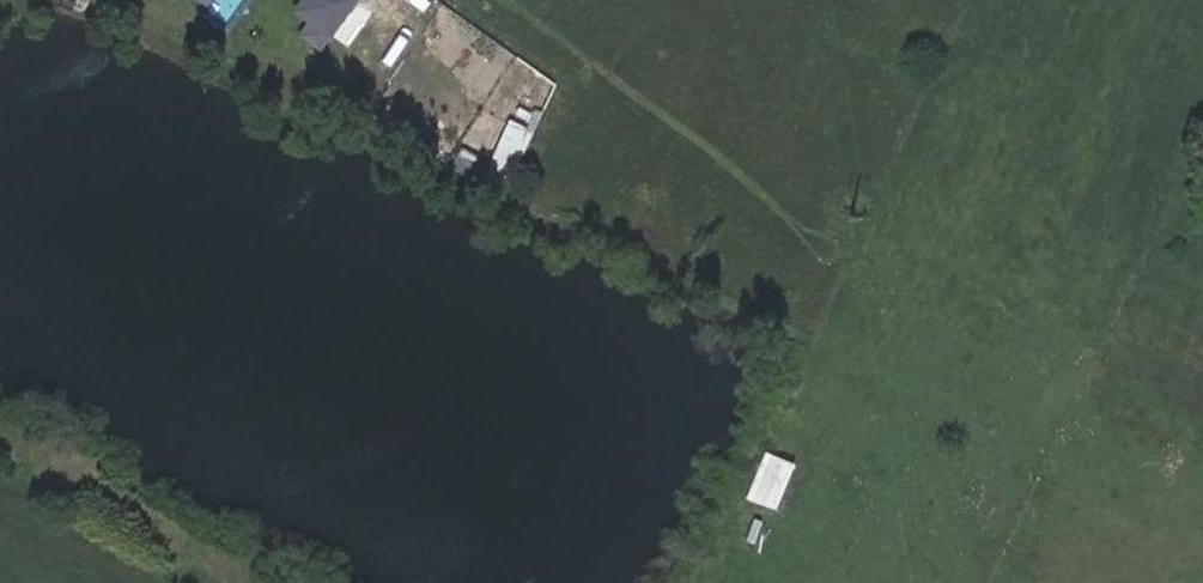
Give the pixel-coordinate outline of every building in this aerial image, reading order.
[(360,0),(308,0),(289,28),(325,52),(360,0)] [(511,117),(483,175),(507,186),(534,128),(511,117)] [(749,497),(782,508),(797,460),(765,450),(749,497)]
